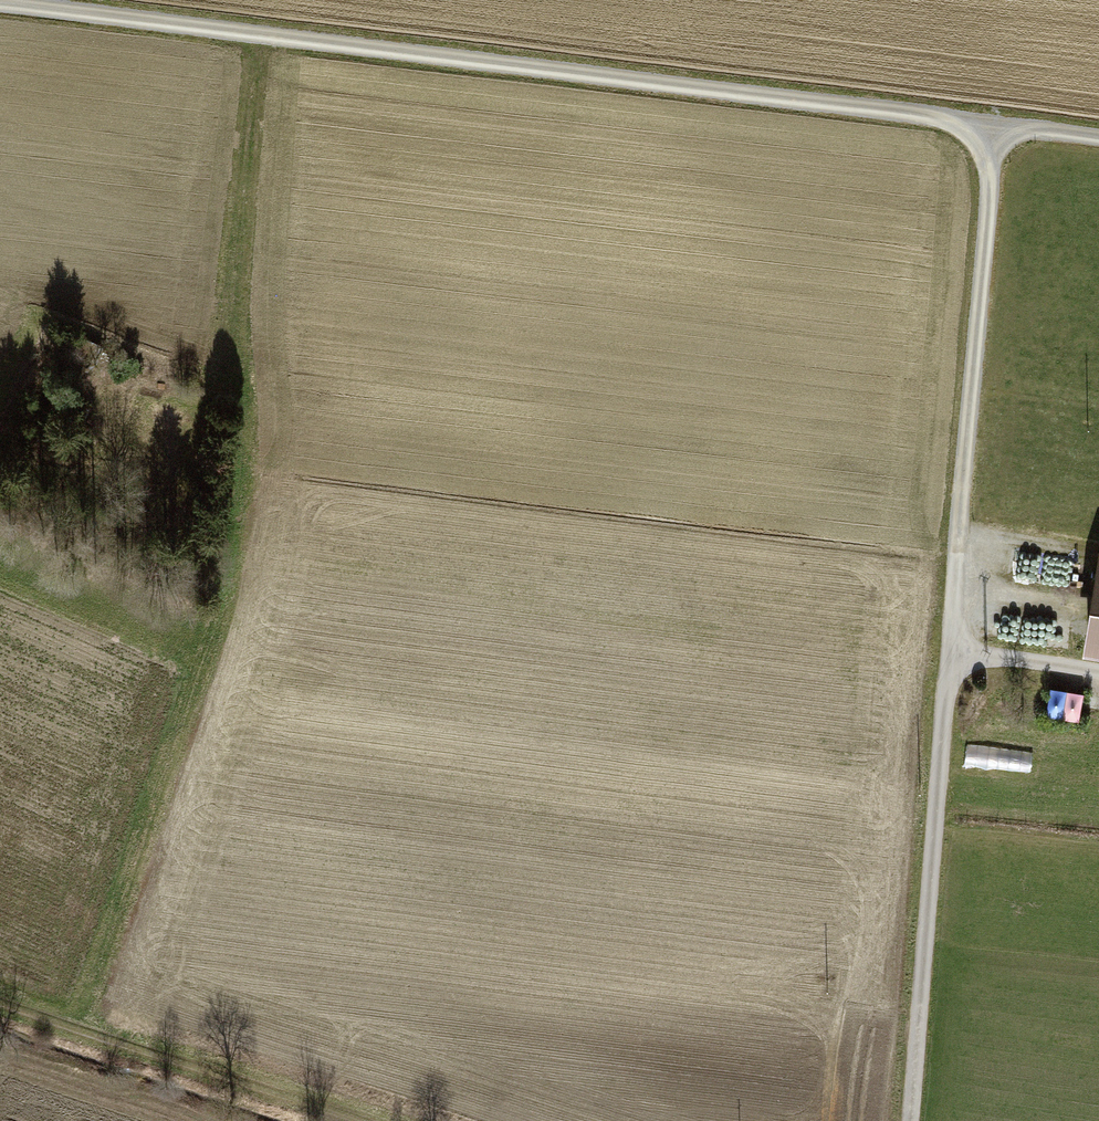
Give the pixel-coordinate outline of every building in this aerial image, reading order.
[(1073,643),(1098,647),(1098,581),(1083,579),(1073,643)]
